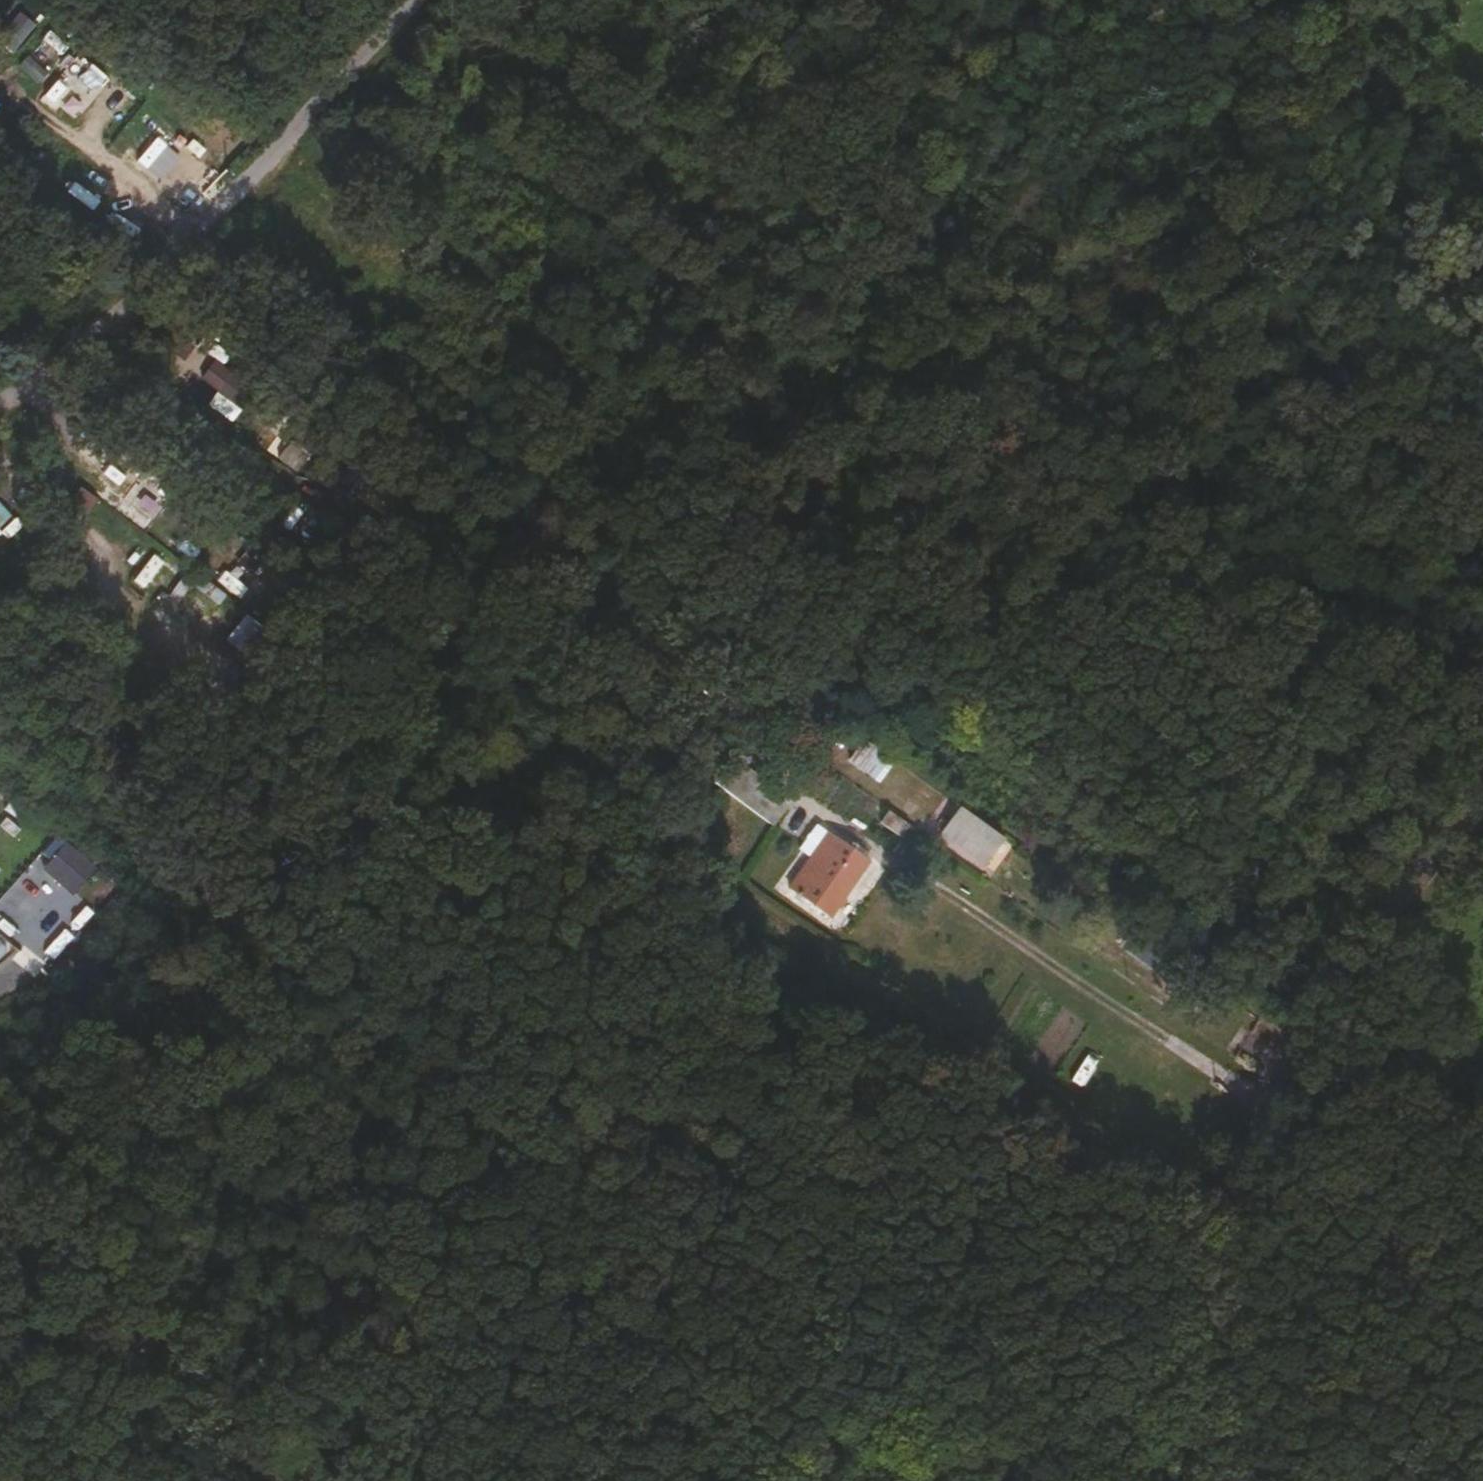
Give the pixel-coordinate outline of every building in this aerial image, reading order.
[(12,52),(35,23),(18,10),(0,33),(0,42),(12,52)] [(66,55),(50,74),(51,76),(76,96),(92,77),(66,55)] [(69,102),(76,96),(51,76),(50,74),(44,81),(69,102)] [(96,127),(116,94),(103,87),(83,120),(96,127)] [(192,140),(178,155),(208,184),(222,169),(192,140)] [(76,205),(98,178),(82,165),(60,192),(76,205)] [(201,383),(230,394),(238,372),(209,361),(201,383)] [(247,433),(258,442),(276,421),(272,418),(264,413),(247,433)] [(276,421),(258,442),(294,469),(283,482),(302,496),(329,461),(276,421)] [(187,538),(146,507),(134,522),(125,532),(153,555),(165,565),(187,538)] [(859,743),(850,766),(882,777),(890,755),(859,743)] [(732,787),(714,811),(740,831),(759,807),(732,787)] [(792,832),(759,807),(740,831),(773,857),(792,832)] [(74,895),(96,866),(58,838),(36,867),(74,895)] [(961,867),(1005,896),(1023,872),(978,841),(961,867)] [(796,908),(837,939),(878,885),(837,854),(796,908)] [(1142,931),(1133,944),(1156,959),(1165,947),(1166,945),(1143,929),(1142,931)]
